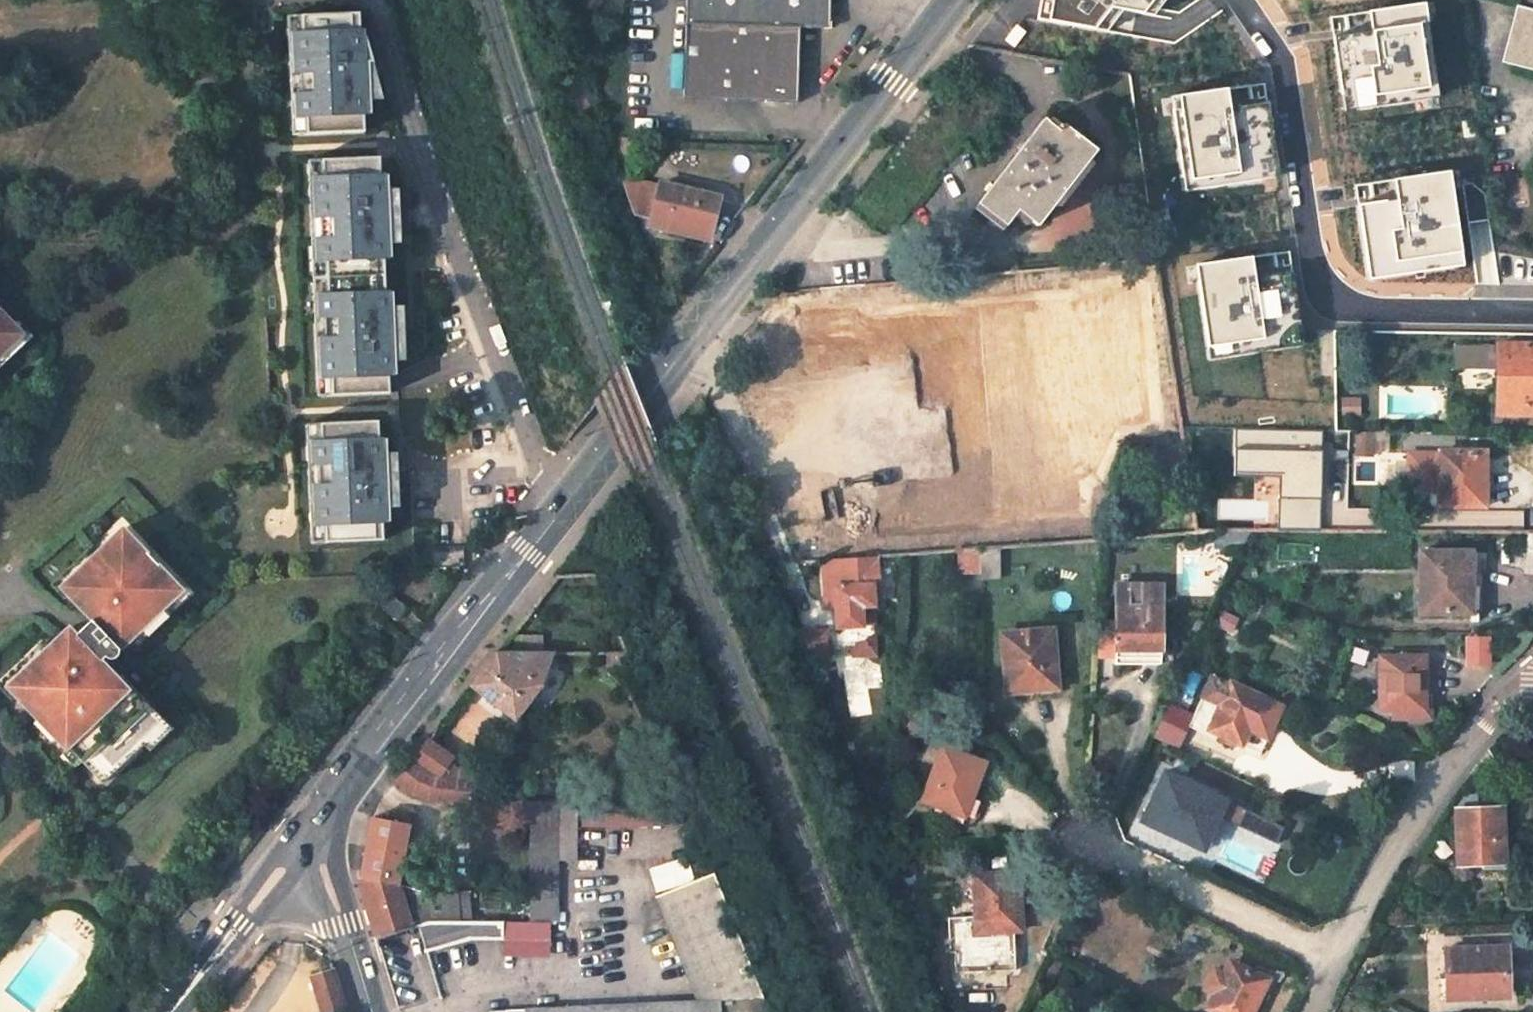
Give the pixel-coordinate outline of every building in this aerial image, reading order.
[(686,23),(684,100),(796,103),(799,27),(828,28),(829,0),(686,0),(686,23)] [(1038,23),(1085,27),(1103,4),(1136,11),(1144,0),(1040,0),(1038,23)] [(1366,27),(1324,33),(1333,105),(1426,93),(1415,6),(1364,13),(1366,27)] [(1514,6),(1500,57),(1532,66),(1532,11),(1514,6)] [(359,12),(302,14),(303,33),(294,33),(295,70),(300,70),(301,94),(296,94),(297,114),(306,114),(306,133),(364,131),(363,112),(371,112),(370,99),(368,61),(373,61),(364,31),(360,31),(359,12)] [(302,14),(288,15),(292,133),(306,133),(306,114),(297,114),(296,94),(301,94),(300,70),(295,70),(294,33),(303,33),(302,14)] [(370,99),(383,98),(373,61),(368,61),(370,99)] [(1227,88),(1165,97),(1179,190),(1270,177),(1260,110),(1231,114),(1227,88)] [(1058,133),(1060,129),(1048,120),(1045,123),(1058,133)] [(1041,121),(976,205),(1003,228),(1011,216),(1016,210),(1030,221),(1037,227),(1054,206),(1089,161),(1097,151),(1063,126),(1060,129),(1058,133),(1045,123),(1041,121)] [(322,159),(323,177),(314,177),(316,216),(321,216),(322,238),(317,238),(318,259),(327,259),(328,293),(319,294),(320,315),(325,315),(326,337),(321,337),(322,376),(331,376),(332,395),(390,393),(389,374),(397,374),(396,360),(394,306),(393,291),(386,292),(384,257),(392,257),(391,243),(389,188),(389,174),(381,175),(380,156),(322,159)] [(322,159),(308,159),(318,395),(332,395),(331,376),(322,376),(321,337),(326,337),(325,315),(320,315),(319,294),(328,293),(327,259),(318,259),(317,238),(322,238),(321,216),(316,216),(314,177),(323,177),(322,159)] [(1054,206),(1059,210),(1093,166),(1089,161),(1054,206)] [(1389,192),(1347,198),(1356,270),(1449,258),(1438,171),(1387,178),(1389,192)] [(624,182),(633,213),(652,217),(651,222),(710,236),(720,198),(659,184),(658,189),(624,182)] [(1344,239),(1344,186),(1323,186),(1322,239),(1344,239)] [(401,242),(399,188),(389,188),(391,243),(401,242)] [(976,205),(971,211),(1000,233),(1003,228),(976,205)] [(1016,210),(1011,216),(1025,227),(1030,221),(1016,210)] [(1248,256),(1185,266),(1198,347),(1213,345),(1215,356),(1291,345),(1281,278),(1252,282),(1248,256)] [(406,359),(404,305),(394,306),(396,360),(406,359)] [(0,358),(17,343),(8,333),(13,329),(0,315),(0,357),(0,358)] [(1453,367),(1496,368),(1496,345),(1454,344),(1453,367)] [(1496,368),(1496,405),(1496,414),(1516,415),(1515,408),(1532,408),(1532,344),(1497,344),(1496,345),(1496,368)] [(1358,394),(1339,395),(1340,413),(1359,413),(1358,394)] [(379,420),(321,423),(321,441),(312,441),(313,463),(318,463),(319,485),(314,485),(315,524),(324,523),(325,542),(384,539),(383,521),(391,521),(390,506),(388,452),(387,438),(379,439),(379,420)] [(321,423),(307,423),(311,542),(325,542),(324,523),(315,524),(314,485),(319,485),(318,463),(313,463),(312,441),(321,441),(321,423)] [(1356,453),(1372,453),(1373,432),(1356,431),(1356,453)] [(390,506),(400,506),(397,452),(388,452),(390,506)] [(1484,452),(1440,452),(1439,453),(1409,452),(1408,489),(1437,490),(1437,507),(1483,506),(1484,452)] [(883,486),(842,488),(843,510),(847,509),(850,539),(886,536),(883,486)] [(1411,532),(1410,541),(1485,541),(1486,532),(1411,532)] [(1525,532),(1525,549),(1532,549),(1532,532),(1525,532)] [(175,586),(122,533),(68,586),(72,590),(65,599),(89,622),(72,638),(66,632),(10,687),(20,696),(15,700),(37,721),(41,717),(59,736),(56,739),(68,751),(71,748),(107,784),(148,744),(144,740),(158,728),(114,682),(116,680),(98,663),(103,658),(108,661),(113,660),(116,657),(117,654),(117,650),(121,655),(147,628),(144,626),(160,608),(164,611),(177,598),(169,591),(175,586)] [(1485,551),(1420,551),(1418,613),(1479,613),(1480,570),(1485,570),(1485,551)] [(878,556),(824,560),(825,599),(837,598),(837,605),(839,628),(875,626),(874,600),(873,585),(879,585),(878,556)] [(1161,585),(1114,585),(1114,666),(1140,667),(1140,650),(1161,651),(1161,585)] [(389,593),(380,605),(394,617),(404,605),(389,593)] [(807,655),(829,655),(827,629),(797,631),(807,655)] [(1052,631),(1003,635),(1007,691),(1031,690),(1031,686),(1057,683),(1052,631)] [(540,654),(540,636),(512,636),(498,653),(540,654)] [(878,657),(876,638),(866,637),(866,645),(856,645),(856,656),(878,657)] [(1140,650),(1140,667),(1161,666),(1161,651),(1140,650)] [(472,686),(517,719),(542,685),(552,654),(540,654),(498,653),(472,686)] [(627,655),(607,654),(607,667),(632,667),(627,655)] [(1423,659),(1380,658),(1380,711),(1395,711),(1395,721),(1430,720),(1430,692),(1423,692),(1423,659)] [(1228,688),(1210,680),(1192,722),(1220,735),(1218,737),(1237,746),(1260,756),(1282,708),(1229,685),(1228,688)] [(1192,716),(1171,706),(1156,739),(1176,749),(1192,716)] [(1192,722),(1188,730),(1234,751),(1237,746),(1218,737),(1220,735),(1192,722)] [(464,801),(463,781),(434,778),(446,763),(425,748),(398,783),(416,797),(425,800),(436,801),(464,801)] [(942,751),(923,801),(966,818),(973,800),(971,798),(983,765),(942,751)] [(464,801),(472,801),(472,782),(463,781),(464,801)] [(1165,813),(1158,828),(1192,844),(1214,795),(1181,781),(1175,792),(1163,787),(1153,808),(1165,813)] [(523,801),(530,791),(523,783),(513,782),(507,791),(514,801),(523,801)] [(527,801),(526,923),(544,923),(543,855),(561,855),(561,801),(527,801)] [(1496,808),(1453,810),(1457,866),(1504,863),(1503,838),(1498,839),(1496,808)] [(408,827),(372,819),(360,879),(396,890),(408,827)] [(1022,875),(976,876),(977,917),(949,918),(950,953),(955,953),(956,973),(1016,971),(1015,931),(1023,931),(1022,875)] [(358,885),(374,938),(408,928),(396,890),(360,879),(358,885)] [(454,894),(421,895),(396,890),(408,928),(412,927),(429,921),(455,922),(454,894)] [(742,1001),(763,1000),(720,890),(664,912),(699,1003),(492,1011),(742,1011),(742,1001)] [(429,921),(412,927),(420,955),(472,940),(502,941),(501,923),(455,922),(429,921)] [(526,923),(501,923),(502,941),(544,940),(544,923),(526,923)] [(1507,947),(1444,950),(1446,1000),(1509,998),(1507,947)] [(1227,962),(1222,974),(1213,970),(1204,989),(1213,994),(1206,1009),(1213,1011),(1252,1011),(1267,980),(1227,962)] [(310,975),(320,1011),(335,1011),(343,1004),(332,968),(310,975)]
